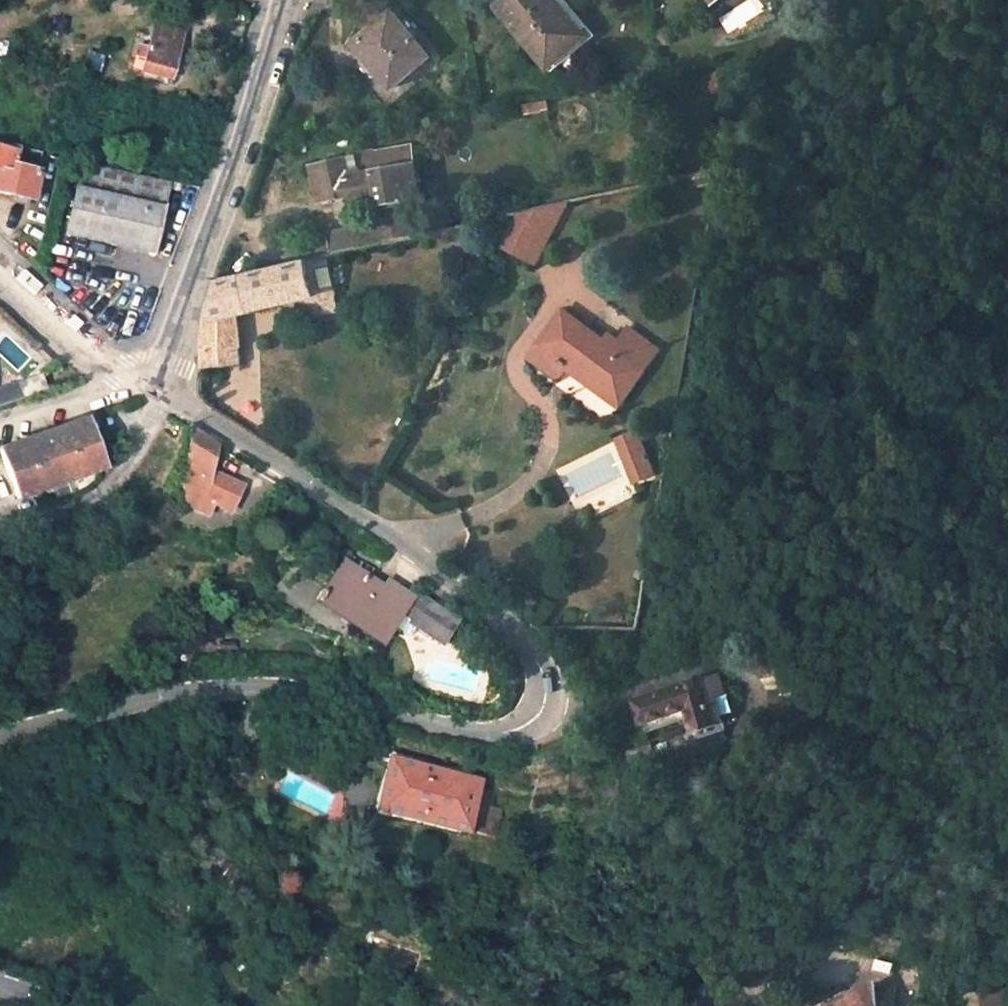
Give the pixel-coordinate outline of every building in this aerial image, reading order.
[(556,0),(492,0),(548,67),(583,38),(554,3),(556,1),(556,0)] [(553,73),(597,37),(566,0),(557,0),(556,1),(554,3),(583,38),(548,67),(553,73)] [(391,89),(429,57),(393,13),(356,45),(391,89)] [(142,71),(170,79),(178,47),(176,46),(179,33),(154,26),(148,48),(139,45),(136,57),(145,59),(142,71)] [(669,44),(665,27),(657,29),(660,47),(669,44)] [(0,129),(0,145),(17,149),(42,154),(44,143),(22,138),(23,135),(0,129)] [(32,200),(38,172),(15,167),(17,149),(0,145),(0,193),(11,195),(28,199),(32,200)] [(422,200),(412,146),(372,155),(371,150),(342,156),(344,161),(313,168),(317,190),(325,188),(328,201),(350,196),(352,204),(371,199),(380,197),(382,209),(406,203),(422,200)] [(144,156),(134,154),(132,164),(142,166),(144,156)] [(67,235),(154,256),(165,207),(163,206),(167,188),(168,182),(83,163),(67,235)] [(167,188),(180,191),(181,185),(168,182),(167,188)] [(10,203),(27,207),(28,199),(11,195),(10,203)] [(371,199),(376,222),(380,243),(412,236),(406,203),(382,209),(380,197),(371,199)] [(521,211),(501,251),(507,254),(527,264),(536,250),(542,254),(568,201),(521,211)] [(357,232),(329,238),(332,254),(360,248),(357,232)] [(536,250),(527,264),(529,264),(535,268),(542,254),(536,250)] [(326,255),(216,281),(204,324),(236,316),(295,301),(303,299),(308,317),(334,311),(331,294),(335,294),(326,255)] [(295,301),(299,319),(308,317),(303,299),(295,301)] [(553,355),(567,365),(620,404),(645,370),(659,349),(632,329),(622,343),(621,343),(617,350),(561,310),(548,330),(563,340),(553,355)] [(237,347),(241,346),(236,316),(204,324),(203,351),(237,347)] [(529,358),(557,378),(567,365),(553,355),(563,340),(548,330),(529,358)] [(622,343),(610,335),(605,342),(617,350),(621,343),(622,343)] [(239,365),(237,347),(203,351),(202,363),(202,369),(239,365)] [(46,390),(41,375),(16,382),(21,397),(46,390)] [(84,420),(0,450),(0,453),(13,491),(48,478),(51,486),(69,480),(67,473),(99,462),(84,420)] [(229,510),(241,486),(225,479),(220,483),(209,479),(210,473),(217,447),(188,430),(178,501),(206,514),(212,502),(229,510)] [(625,439),(644,480),(657,473),(639,432),(625,439)] [(617,443),(637,483),(643,480),(644,480),(625,439),(617,443)] [(69,480),(101,469),(99,462),(67,473),(69,480)] [(220,483),(225,479),(210,473),(209,479),(220,483)] [(13,491),(16,499),(51,486),(48,478),(13,491)] [(439,646),(454,623),(422,601),(419,606),(387,583),(379,595),(364,584),(366,580),(342,563),(316,602),(381,646),(392,628),(398,619),(415,630),(439,646)] [(392,628),(409,639),(415,630),(398,619),(392,628)] [(724,724),(705,675),(700,677),(719,726),(724,724)] [(695,734),(719,726),(700,677),(632,701),(641,724),(686,708),(695,734)] [(641,724),(644,733),(689,718),(686,708),(641,724)] [(468,826),(477,789),(443,780),(445,772),(393,759),(381,809),(467,832),(468,826)] [(480,829),(490,792),(477,789),(468,826),(480,829)] [(232,890),(241,876),(221,856),(207,875),(232,890)] [(412,972),(418,954),(372,938),(366,956),(412,972)] [(939,972),(924,974),(927,987),(932,986),(942,986),(939,972)] [(837,1005),(927,1005),(922,983),(874,989),(873,985),(837,1005)] [(945,998),(944,986),(942,986),(932,986),(933,1000),(945,998)] [(991,989),(960,994),(958,994),(960,1005),(1007,1005),(1007,987),(991,989)]
